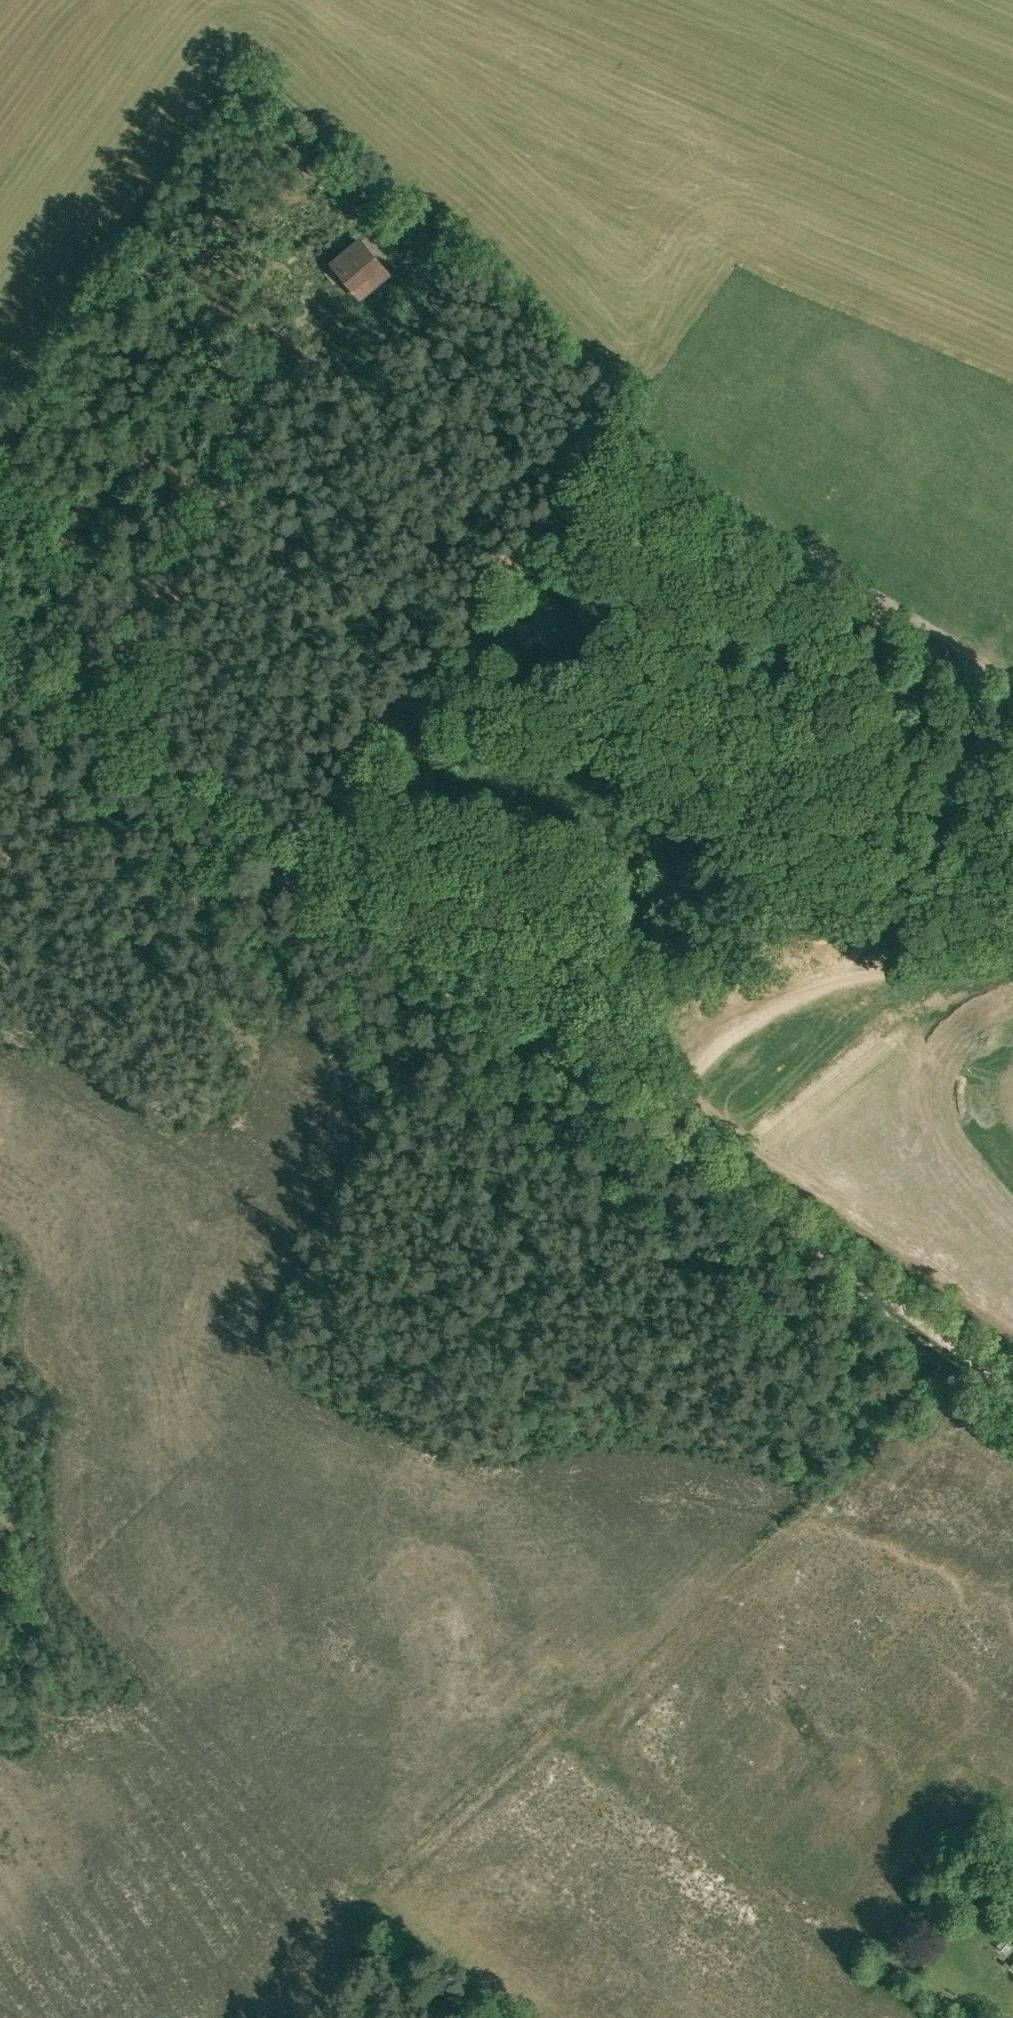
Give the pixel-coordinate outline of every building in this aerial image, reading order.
[(384,249),(353,258),(361,286),(382,280),(385,290),(395,288),(384,249)] [(1006,1953),(1012,1945),(1012,1944),(1004,1936),(996,1945),(1006,1953)]
